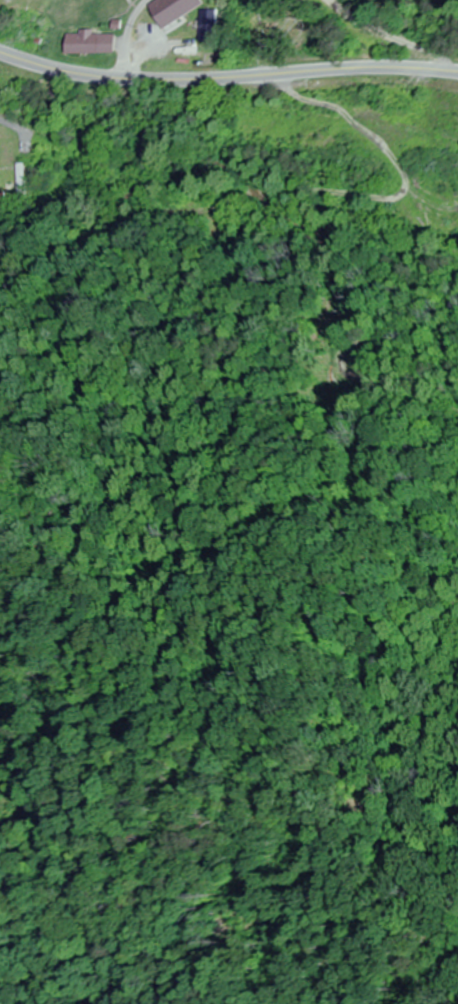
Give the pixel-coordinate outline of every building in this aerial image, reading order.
[(157,26),(191,2),(189,0),(163,0),(147,11),(157,26)] [(197,44),(216,44),(216,11),(197,11),(197,44)] [(63,55),(113,55),(113,34),(73,33),(73,35),(63,35),(63,55)]
